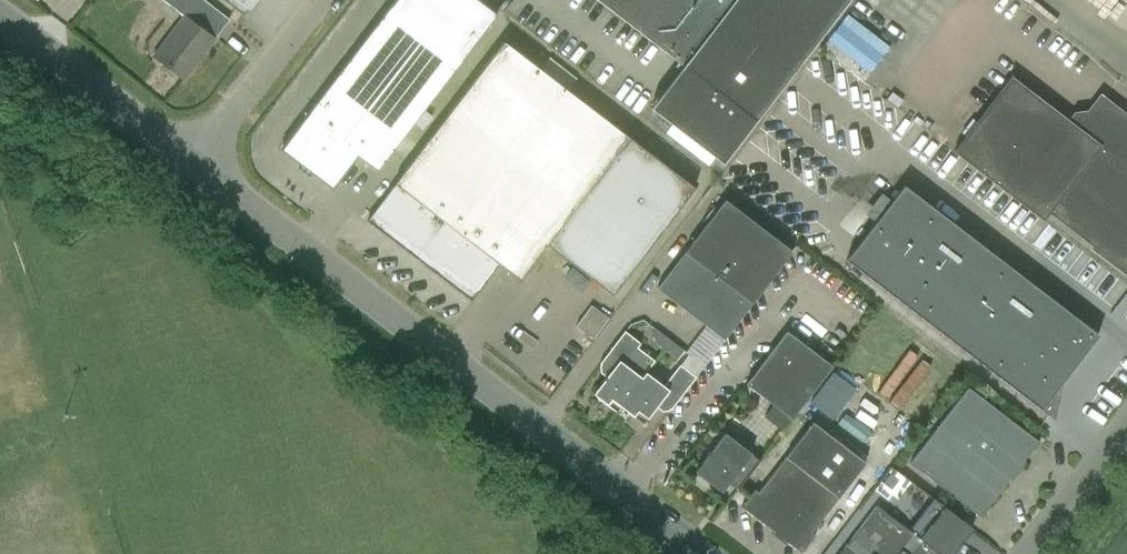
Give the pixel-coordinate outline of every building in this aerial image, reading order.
[(204,0),(164,0),(184,16),(153,56),(183,79),(229,19),(204,0)] [(243,14),(254,0),(226,0),(243,14)] [(496,14),(478,0),(395,0),(391,6),(375,27),(281,148),(332,187),(357,154),(377,169),(402,137),(461,60),(465,54),(496,14)] [(682,65),(649,108),(722,164),(849,0),(597,0),(682,65)] [(850,12),(829,39),(871,71),(892,44),(850,12)] [(525,57),(504,41),(394,183),(395,184),(367,220),(471,300),(499,264),(519,280),(546,245),(612,295),(695,187),(628,137),(536,66),(541,58),(530,50),(525,57)] [(1101,98),(1089,113),(1076,115),(1071,122),(1011,76),(954,151),(1043,220),(1049,212),(1126,272),(1126,118),(1101,98)] [(846,260),(1053,419),(1060,384),(1098,334),(903,185),(860,241),(808,201),(793,221),(845,260),(846,260)] [(724,340),(792,251),(725,200),(657,288),(724,340)] [(590,332),(605,313),(592,303),(577,323),(590,332)] [(655,328),(652,332),(656,343),(664,349),(670,340),(655,328)] [(619,405),(645,372),(654,360),(637,347),(640,343),(624,331),(599,363),(610,371),(593,393),(617,411),(620,406),(619,405)] [(832,366),(786,331),(745,384),(792,419),(832,366)] [(664,349),(654,362),(667,371),(683,349),(670,340),(664,349)] [(663,386),(645,372),(619,405),(620,406),(621,406),(643,423),(660,401),(670,409),(704,366),(688,354),(663,386)] [(1038,441),(982,398),(968,387),(910,463),(980,517),(1038,441)] [(758,492),(755,489),(741,507),(773,531),(771,534),(785,545),(787,542),(801,553),(814,535),(811,533),(865,462),(812,422),(758,492)] [(722,492),(729,482),(738,489),(760,460),(725,433),(695,471),(722,492)] [(839,553),(952,553),(972,528),(944,506),(919,538),(912,532),(877,505),(839,553)]
